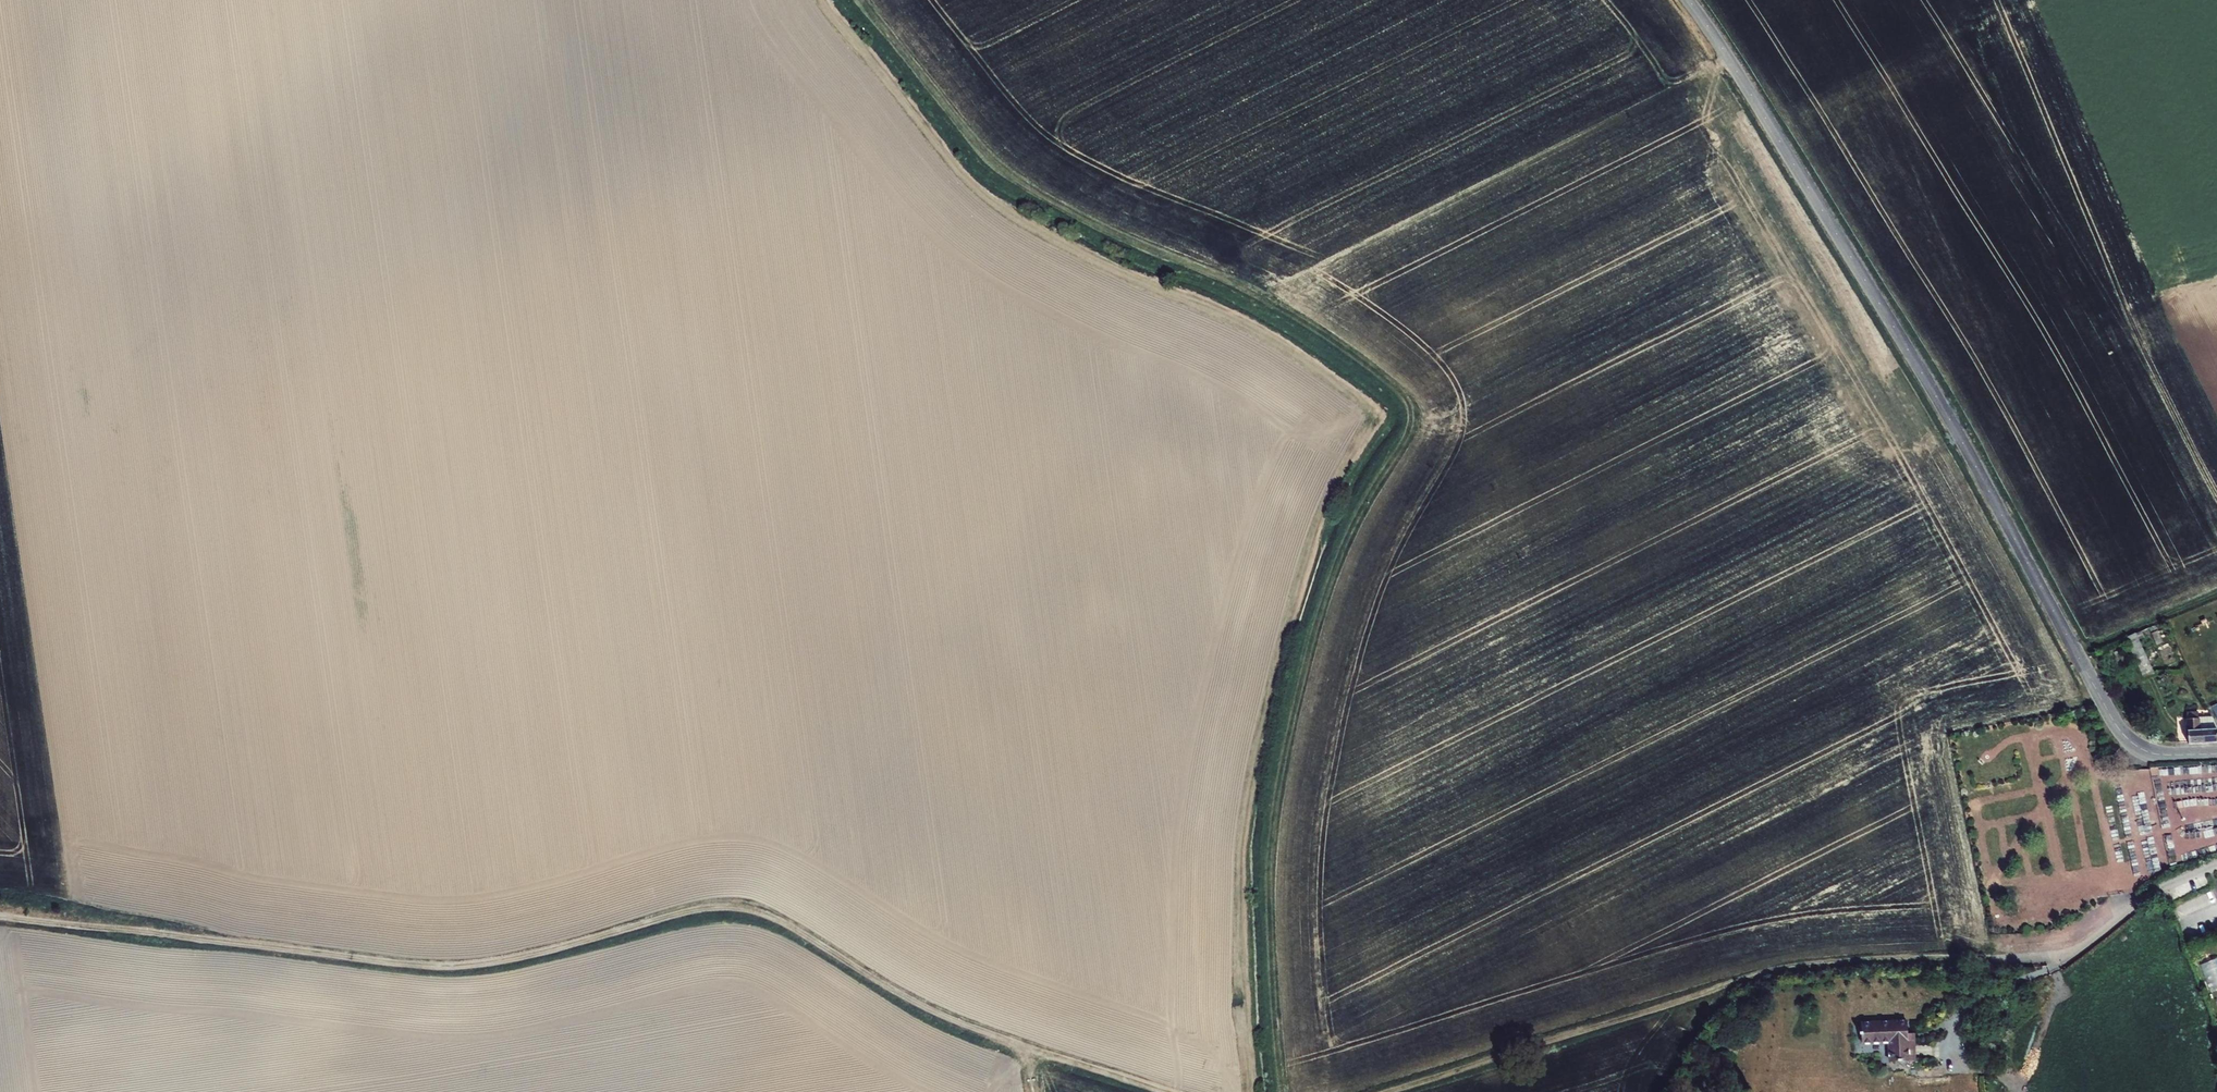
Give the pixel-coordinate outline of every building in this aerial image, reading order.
[(2183,707),(2183,737),(2212,739),(2214,728),(2209,716),(2195,716),(2195,707),(2183,707)] [(2208,990),(2216,988),(2216,957),(2200,962),(2208,990)] [(1915,1009),(1869,1001),(1866,1023),(1893,1027),(1891,1045),(1915,1049),(1917,1031),(1912,1030),(1915,1009)]
